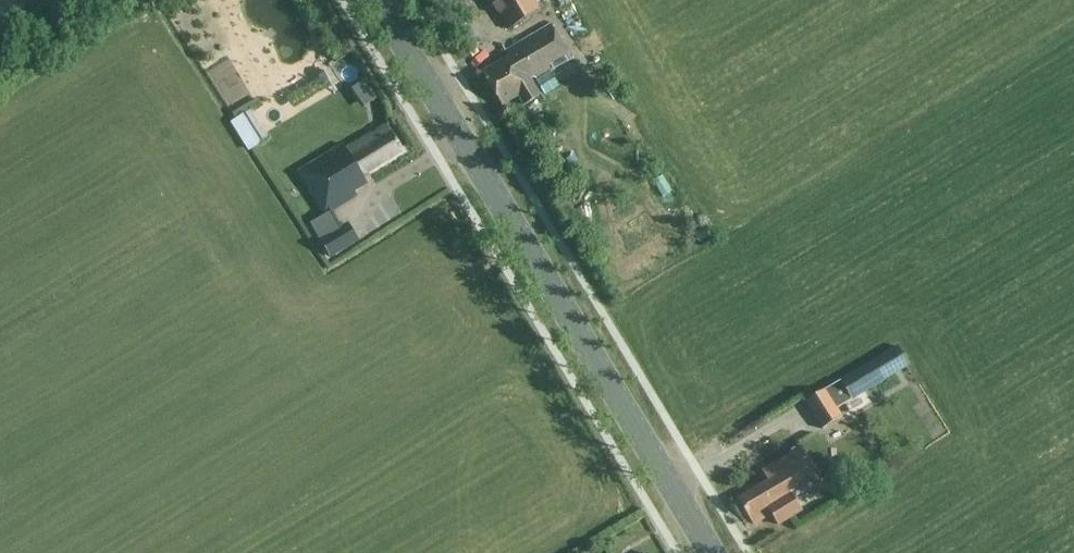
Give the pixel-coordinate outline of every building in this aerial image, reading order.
[(534,0),(490,0),(508,32),(542,12),(537,5),(534,0)] [(551,28),(515,48),(532,79),(534,78),(539,80),(570,61),(551,28)] [(509,59),(482,74),(501,108),(517,98),(523,107),(539,98),(529,81),(532,79),(515,48),(506,53),(509,59)] [(271,140),(288,131),(272,101),(255,111),(271,140)] [(343,146),(297,174),(324,218),(357,198),(354,193),(366,186),(362,178),(403,154),(387,128),(346,152),(343,146)] [(341,230),(322,241),(332,258),(358,243),(351,231),(344,235),(341,230)] [(694,235),(700,244),(709,238),(703,230),(694,235)] [(840,381),(841,382),(852,402),(853,403),(910,368),(897,347),(840,381)] [(838,410),(852,402),(841,382),(805,404),(822,430),(842,418),(838,410)] [(768,480),(738,498),(754,526),(772,515),(779,526),(803,512),(796,501),(821,486),(806,461),(799,450),(763,472),(768,480)]
